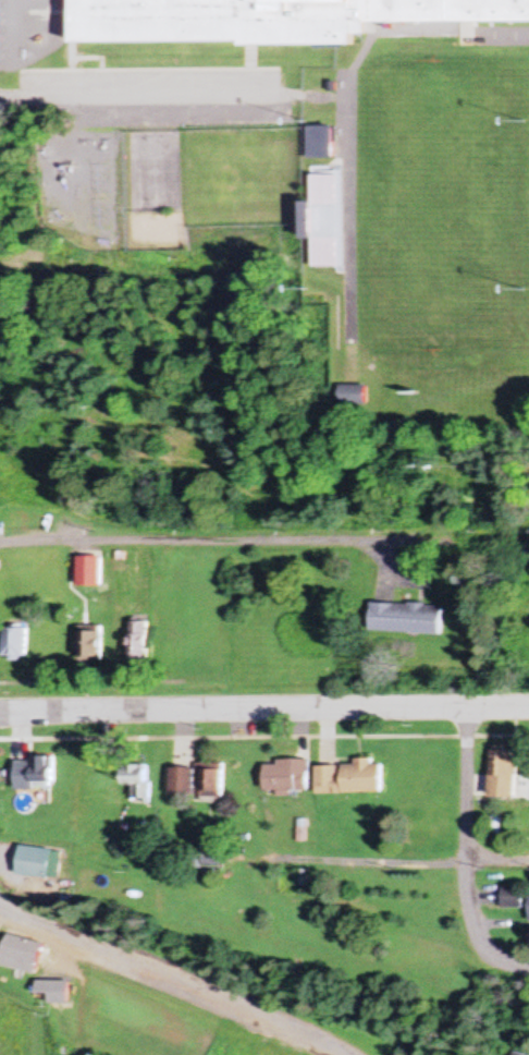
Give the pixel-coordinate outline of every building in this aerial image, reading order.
[(74,45),(73,0),(528,0),(528,23),(362,24),(362,35),(349,35),(349,46),(239,47),(239,44),(74,45)] [(332,129),(307,129),(307,158),(332,158),(332,129)] [(301,204),(302,241),(313,241),(313,269),(340,268),(338,176),(312,176),(313,204),(301,204)] [(77,587),(101,587),(101,558),(77,558),(77,587)] [(443,606),(373,604),(372,634),(442,636),(443,606)] [(146,662),(146,622),(129,622),(129,662),(146,662)] [(26,629),(3,629),(3,661),(26,661),(26,629)] [(101,632),(78,632),(78,661),(101,661),(101,632)] [(491,750),(491,797),(518,797),(518,750),(491,750)] [(33,787),(54,787),(54,757),(33,757),(33,787)] [(318,767),(318,794),(384,793),(383,765),(373,765),(373,759),(357,760),(357,766),(341,766),(318,767)] [(310,792),(310,761),(278,760),(278,765),(267,765),(266,791),(310,792)] [(123,766),(123,786),(132,786),(132,801),(149,801),(149,766),(123,766)] [(200,798),(222,798),(222,767),(200,767),(200,798)] [(194,768),(170,768),(170,795),(194,795),(194,768)] [(60,853),(17,847),(14,876),(56,881),(60,853)] [(202,866),(219,866),(219,852),(202,852),(202,866)] [(504,907),(525,907),(525,886),(504,886),(504,907)] [(34,974),(40,944),(3,936),(0,949),(0,967),(34,974)]
